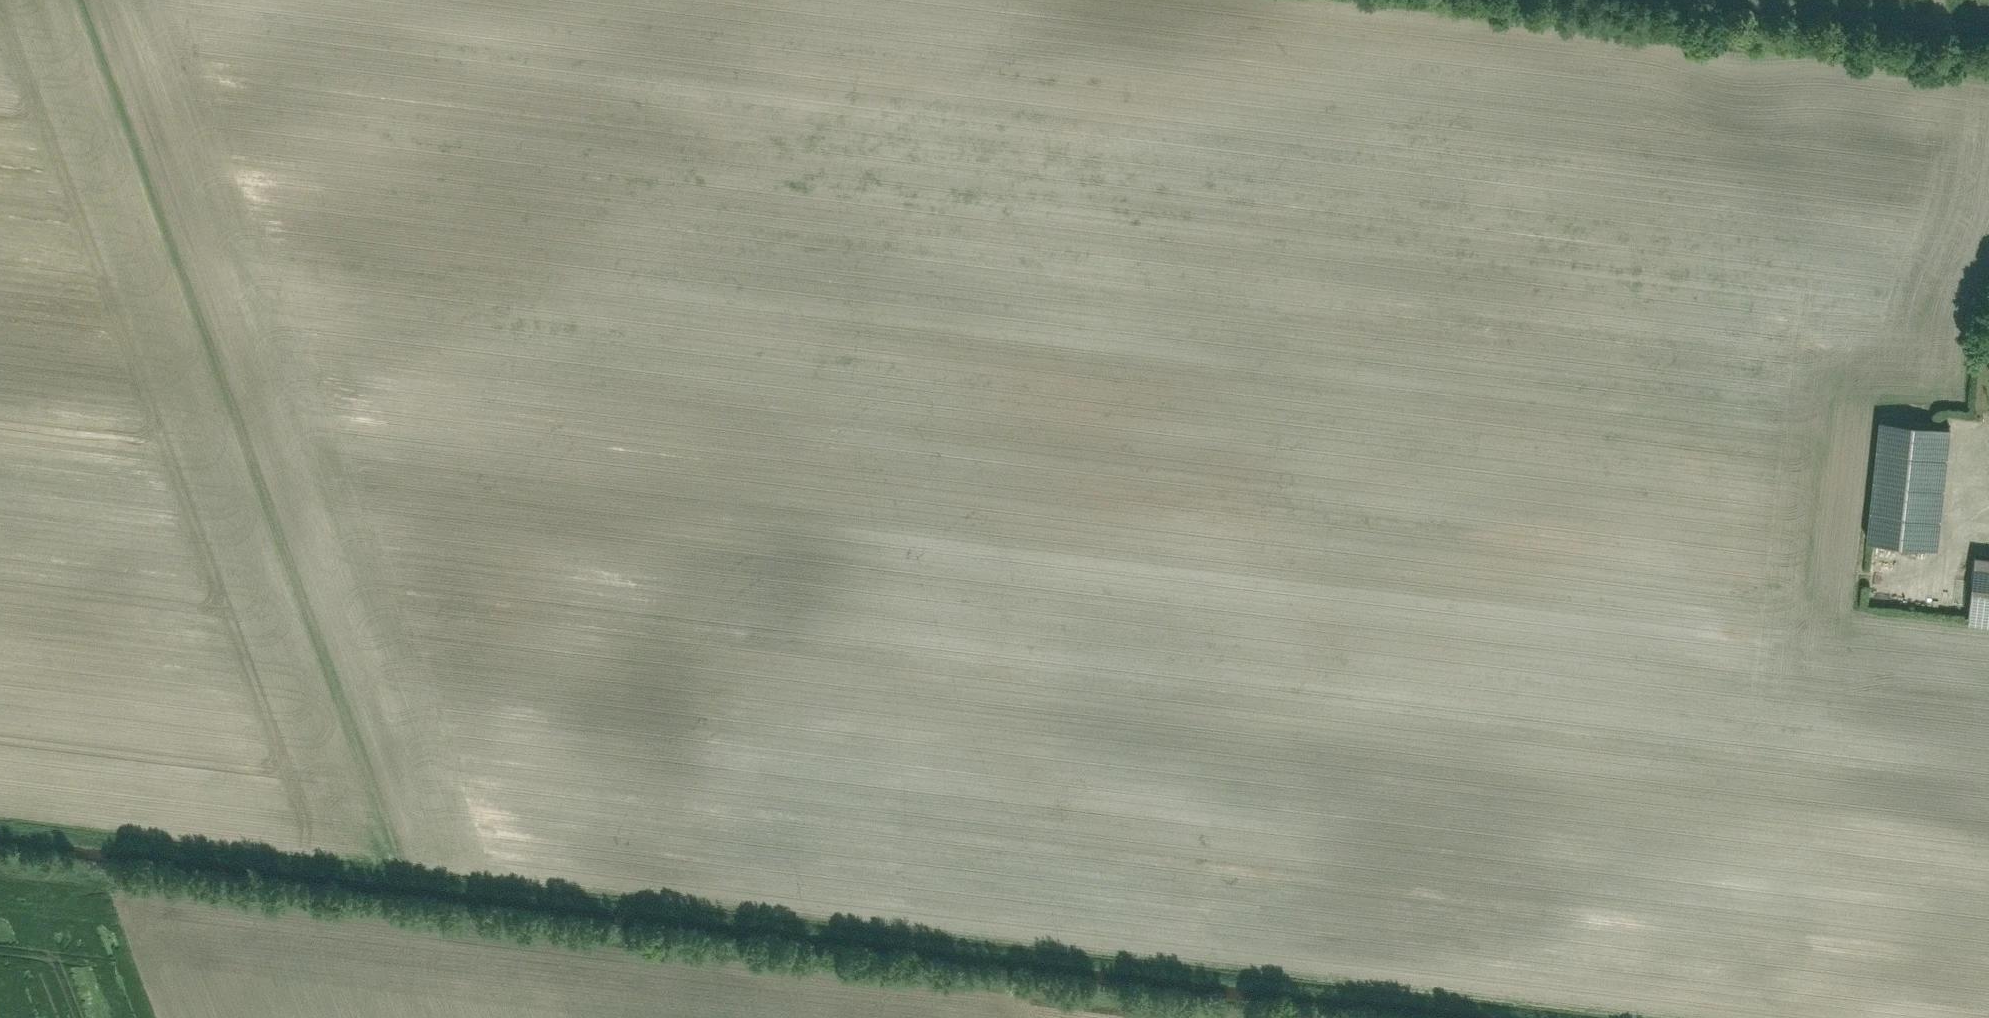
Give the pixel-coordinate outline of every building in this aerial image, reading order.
[(1884,414),(1868,537),(1934,545),(1949,422),(1884,414)] [(1966,621),(1988,624),(1988,551),(1976,549),(1966,621)]
